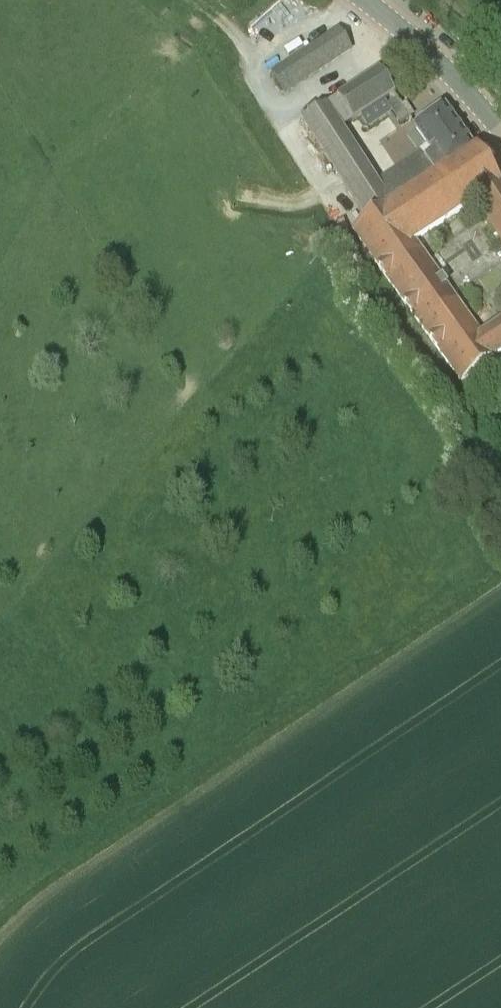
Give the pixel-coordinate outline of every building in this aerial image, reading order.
[(273,69),(287,92),(356,49),(341,26),(273,69)] [(337,98),(352,121),(395,94),(379,70),(337,98)] [(413,118),(403,103),(391,110),(401,125),(413,118)] [(414,129),(430,151),(379,185),(327,104),(302,120),(366,220),(474,148),(445,106),(414,129)] [(474,148),(366,220),(352,229),(460,382),(500,355),(500,322),(481,335),(415,241),(476,201),(500,240),(500,186),(477,149),(478,149),(476,147),(474,148)]
